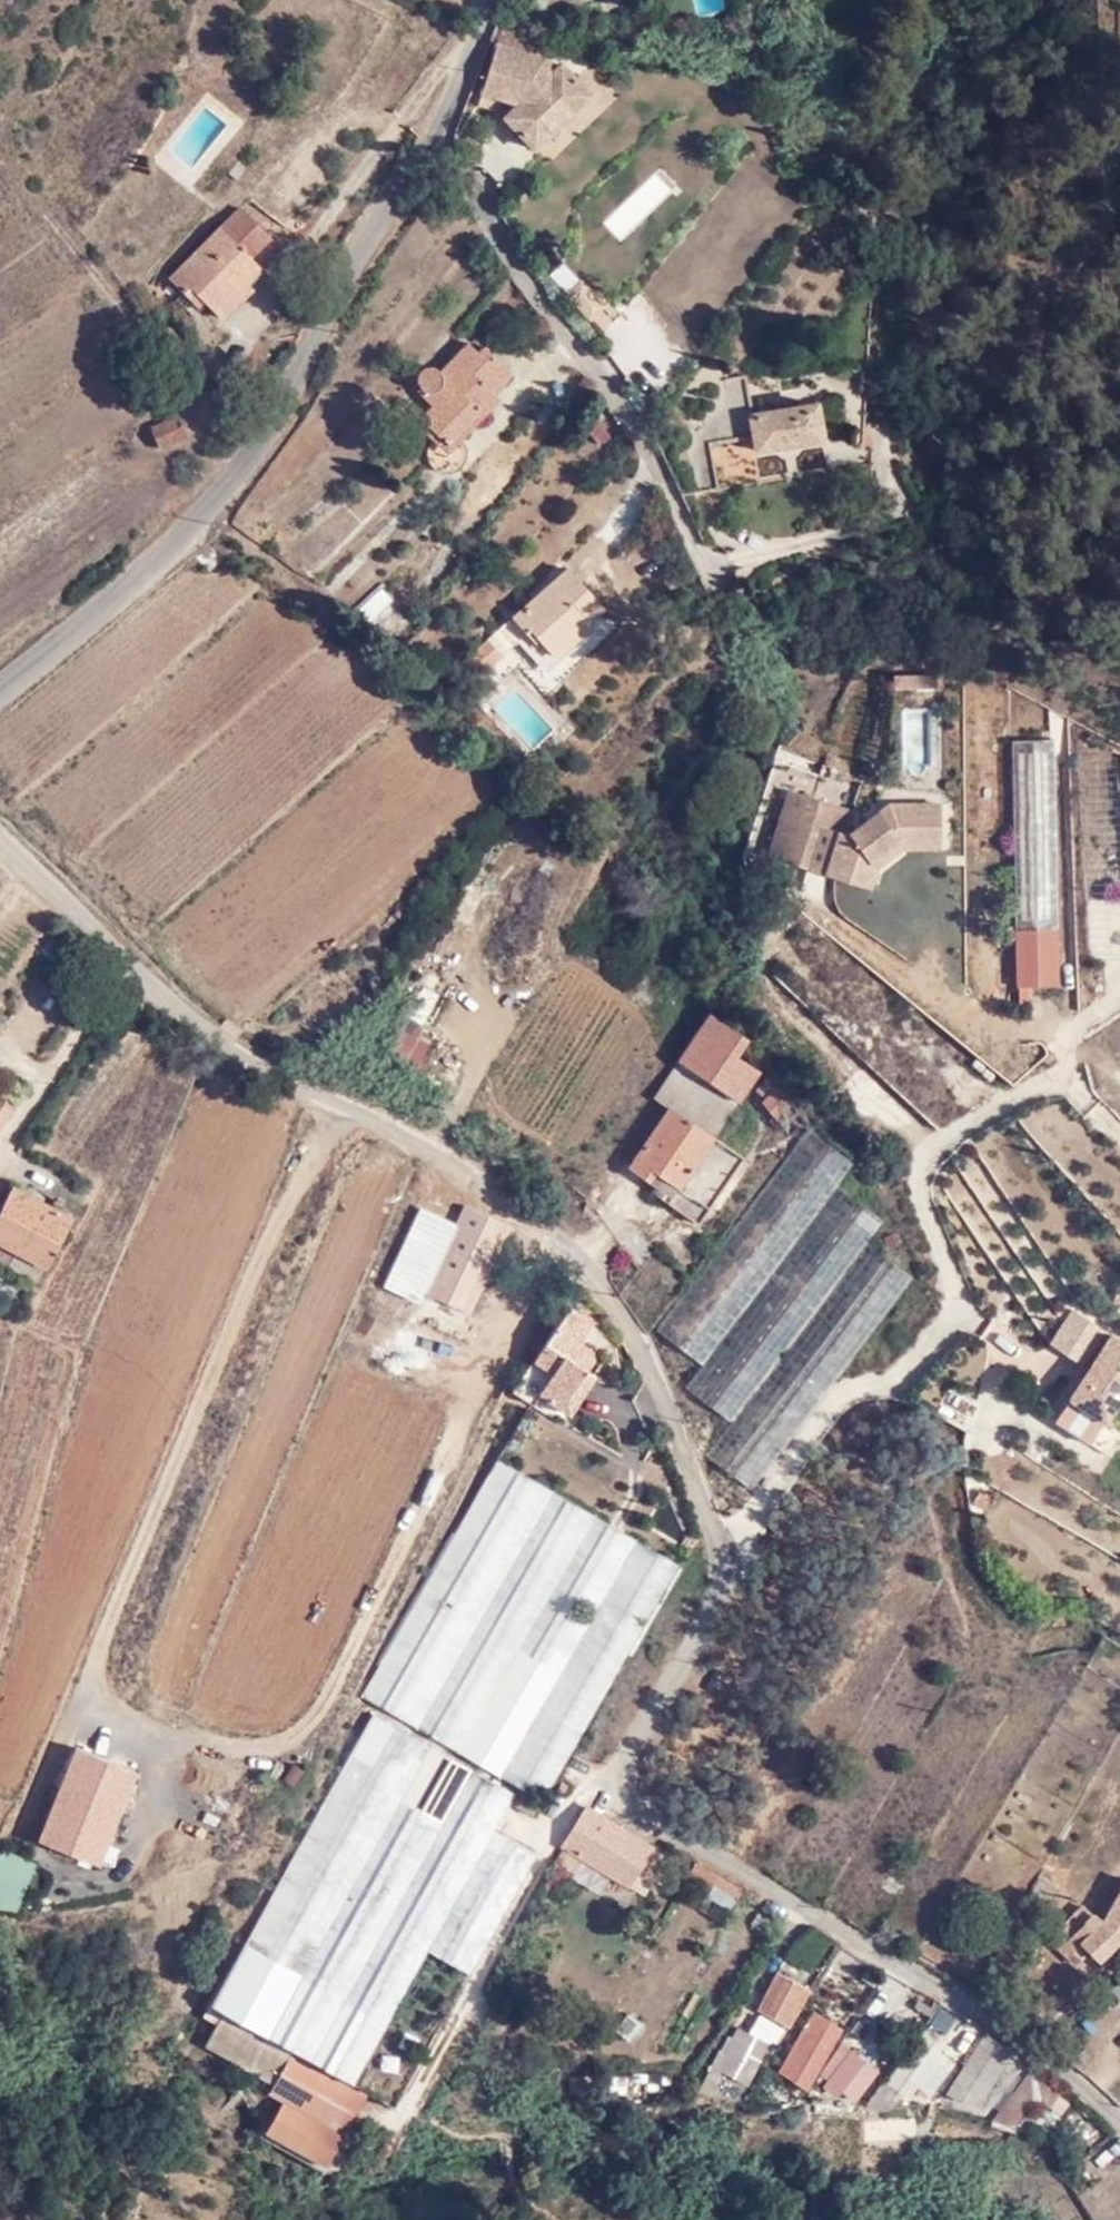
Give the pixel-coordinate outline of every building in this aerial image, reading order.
[(544,0),(517,0),(537,12),(544,0)] [(503,24),(497,43),(481,92),(478,102),(506,111),(504,120),(533,149),(587,93),(556,63),(545,73),(549,61),(532,55),(538,33),(503,24)] [(558,46),(573,52),(576,38),(562,32),(558,46)] [(884,161),(899,152),(892,142),(879,151),(884,161)] [(284,245),(244,206),(175,276),(203,303),(209,297),(224,313),(254,282),(251,278),(284,245)] [(574,302),(586,285),(575,277),(560,297),(565,301),(567,297),(574,302)] [(458,439),(465,432),(461,427),(477,409),(473,405),(491,388),(508,369),(483,345),(478,351),(468,341),(438,370),(433,366),(423,366),(417,374),(420,386),(434,399),(419,416),(437,435),(427,446),(427,455),(433,465),(443,470),(453,469),(461,462),(464,453),(461,443),(458,439)] [(461,427),(465,432),(499,396),(491,388),(473,405),(477,409),(461,427)] [(818,435),(812,399),(748,411),(744,390),(722,394),(723,405),(695,410),(698,431),(672,435),(681,487),(712,482),(705,440),(752,433),(753,441),(745,443),(747,448),(818,435)] [(163,445),(192,434),(183,411),(155,423),(163,445)] [(566,568),(512,616),(523,630),(517,636),(539,663),(586,623),(586,620),(601,608),(566,568)] [(375,626),(398,603),(383,588),(359,611),(375,626)] [(523,630),(512,616),(502,626),(513,640),(517,636),(523,630)] [(496,639),(486,648),(500,664),(510,655),(496,639)] [(500,664),(486,648),(475,658),(490,675),(500,664)] [(1059,985),(1054,739),(1013,740),(1018,985),(1059,985)] [(939,849),(939,802),(886,800),(844,832),(841,831),(847,808),(785,789),(765,856),(804,868),(870,888),(876,869),(902,849),(939,849)] [(666,1200),(677,1208),(720,1142),(710,1135),(757,1069),(735,1055),(745,1037),(709,1013),(690,1043),(653,1098),(667,1107),(627,1166),(669,1196),(666,1200)] [(755,1067),(765,1059),(749,1042),(742,1049),(755,1067)] [(16,1106),(25,1092),(3,1077),(0,1081),(0,1092),(1,1093),(0,1094),(0,1131),(16,1106)] [(806,1114),(773,1081),(756,1097),(789,1130),(806,1114)] [(423,1130),(431,1118),(420,1111),(413,1122),(423,1130)] [(865,1242),(881,1220),(836,1186),(851,1163),(807,1130),(657,1331),(702,1365),(686,1385),(733,1419),(707,1454),(752,1487),(910,1276),(865,1242)] [(720,1142),(677,1208),(696,1222),(741,1157),(720,1142)] [(71,1216),(14,1186),(0,1214),(0,1243),(15,1251),(9,1264),(37,1280),(71,1216)] [(407,1265),(451,1208),(441,1203),(437,1213),(425,1206),(387,1287),(419,1302),(428,1282),(407,1265)] [(461,1213),(428,1282),(483,1326),(488,1320),(470,1312),(509,1226),(464,1204),(461,1213)] [(461,1213),(451,1208),(407,1265),(428,1282),(461,1213)] [(887,1246),(897,1244),(894,1233),(884,1236),(887,1246)] [(9,1264),(15,1251),(0,1243),(0,1259),(9,1264)] [(419,1302),(412,1318),(474,1346),(483,1326),(428,1282),(419,1302)] [(576,1339),(590,1318),(569,1305),(534,1360),(533,1359),(513,1391),(533,1405),(540,1395),(570,1414),(595,1375),(587,1370),(598,1353),(576,1339)] [(1087,1371),(1111,1335),(1070,1309),(1047,1346),(1087,1371)] [(1069,1396),(1105,1420),(1119,1398),(1119,1341),(1111,1335),(1087,1371),(1069,1396)] [(1105,1420),(1069,1396),(1059,1413),(1094,1437),(1100,1428),(1105,1420)] [(523,1787),(540,1798),(685,1547),(645,1524),(666,1487),(528,1408),(362,1695),(523,1787)] [(1100,1428),(1094,1437),(1105,1444),(1111,1436),(1100,1428)] [(991,1495),(981,1490),(975,1501),(984,1506),(991,1495)] [(219,1995),(400,2095),(536,1851),(495,1828),(513,1796),(374,1718),(219,1995)] [(133,1776),(75,1752),(39,1840),(97,1864),(133,1776)] [(563,1792),(566,1786),(561,1783),(557,1789),(563,1792)] [(532,1815),(540,1798),(523,1787),(513,1804),(532,1815)] [(568,1836),(561,1846),(627,1885),(651,1845),(585,1805),(568,1836)] [(651,1845),(627,1885),(643,1895),(667,1855),(651,1845)] [(1045,1904),(1055,1886),(1036,1876),(1026,1893),(1045,1904)] [(1102,1921),(1100,1926),(1081,1944),(1083,1946),(1096,1960),(1119,1936),(1119,1890),(1102,1921)] [(1072,1960),(1085,1949),(1081,1944),(1100,1926),(1102,1921),(1090,1909),(1058,1944),(1072,1960)] [(794,2009),(806,1985),(777,1970),(760,2001),(762,2001),(758,2009),(788,2026),(796,2011),(794,2009)] [(873,1985),(878,1978),(868,1971),(863,1978),(873,1985)] [(394,2105),(400,2095),(219,1995),(212,2004),(368,2091),(394,2105)] [(930,2016),(935,2009),(917,1999),(913,2007),(930,2016)] [(326,2167),(368,2091),(212,2004),(206,2014),(224,2024),(214,2044),(275,2079),(268,2092),(282,2102),(266,2131),(326,2167)] [(805,2088),(841,2029),(813,2012),(778,2071),(805,2088)] [(747,2082),(767,2042),(738,2027),(726,2052),(720,2049),(703,2082),(710,2085),(712,2081),(714,2082),(720,2069),(747,2082)] [(886,2058),(897,2043),(876,2028),(865,2043),(886,2058)] [(935,2050),(941,2043),(925,2031),(888,2081),(911,2091),(917,2083),(930,2093),(953,2063),(935,2050)] [(976,2104),(1011,2052),(984,2035),(947,2091),(960,2100),(976,2104)] [(830,2078),(851,2051),(841,2044),(820,2071),(830,2078)] [(875,2070),(851,2051),(830,2078),(843,2089),(855,2098),(875,2070)] [(1048,2104),(1059,2093),(1032,2069),(993,2117),(1006,2122),(1009,2119),(1013,2122),(1032,2098),(1041,2098),(1048,2104)] [(843,2089),(830,2078),(825,2084),(839,2096),(843,2089)]
